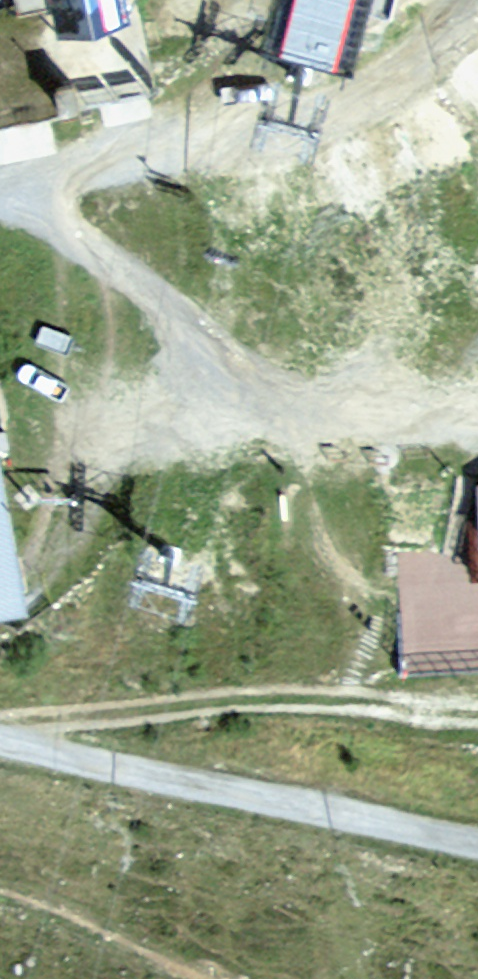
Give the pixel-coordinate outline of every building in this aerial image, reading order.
[(87,107),(151,92),(128,0),(61,0),(87,107)] [(365,29),(374,0),(267,0),(365,29)] [(33,619),(0,452),(0,625),(33,619)]
